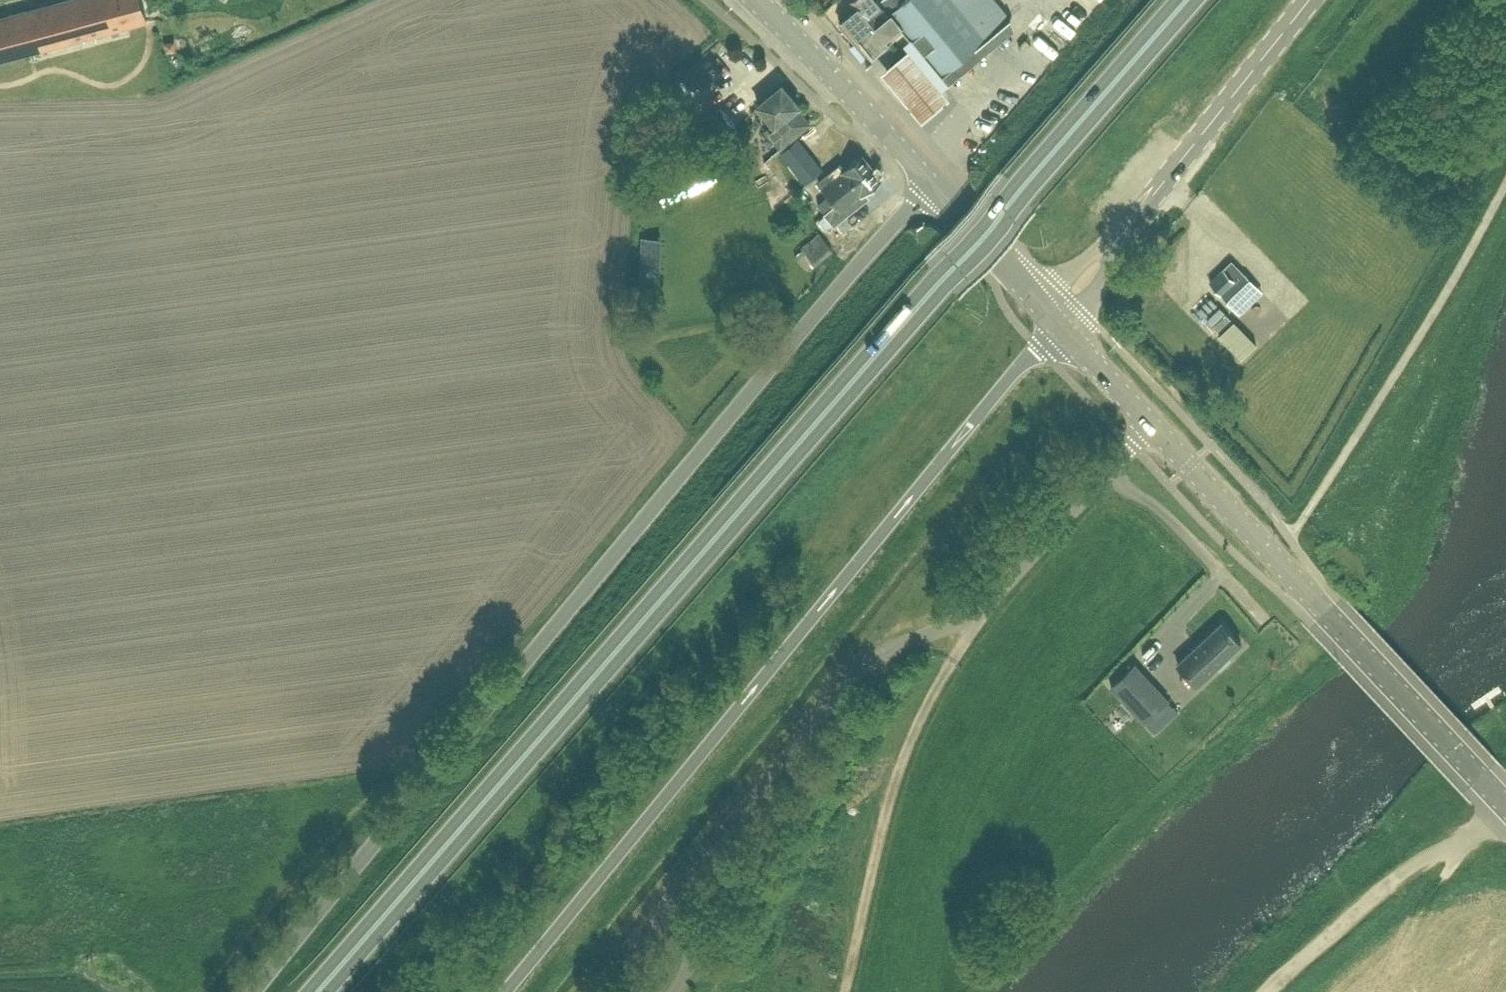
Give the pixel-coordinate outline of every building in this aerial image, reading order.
[(7,15),(15,42),(19,40),(22,52),(147,19),(142,0),(63,0),(7,15)] [(855,39),(866,30),(864,28),(866,26),(861,20),(871,11),(869,9),(880,0),(858,0),(859,1),(838,19),(855,39)] [(941,72),(1008,15),(995,0),(881,0),(889,10),(878,19),(871,11),(861,20),(866,26),(864,28),(866,30),(855,39),(866,52),(901,23),(941,72)] [(1023,48),(1029,40),(1024,36),(1018,43),(1023,48)] [(733,78),(742,62),(728,54),(720,70),(733,78)] [(781,83),(758,102),(773,122),(766,128),(780,146),(809,123),(795,105),(798,103),(781,83)] [(738,126),(719,105),(665,156),(685,177),(738,126)] [(779,151),(804,182),(821,168),(796,137),(779,151)] [(839,163),(817,180),(828,193),(817,202),(823,210),(835,201),(835,202),(836,203),(840,200),(838,197),(844,192),(842,189),(871,164),(861,152),(843,167),(839,163)] [(881,176),(871,164),(842,189),(844,192),(838,197),(840,200),(836,203),(835,202),(824,212),(833,223),(867,195),(863,190),(881,176)] [(815,264),(832,250),(818,231),(800,245),(815,264)] [(1252,282),(1231,260),(1209,281),(1230,303),(1252,282)] [(1241,357),(1256,343),(1233,320),(1218,334),(1241,357)] [(1197,683),(1217,665),(1219,667),(1231,655),(1229,653),(1241,641),(1220,620),(1177,662),(1197,683)] [(1168,700),(1134,663),(1110,685),(1144,721),(1168,700)]
